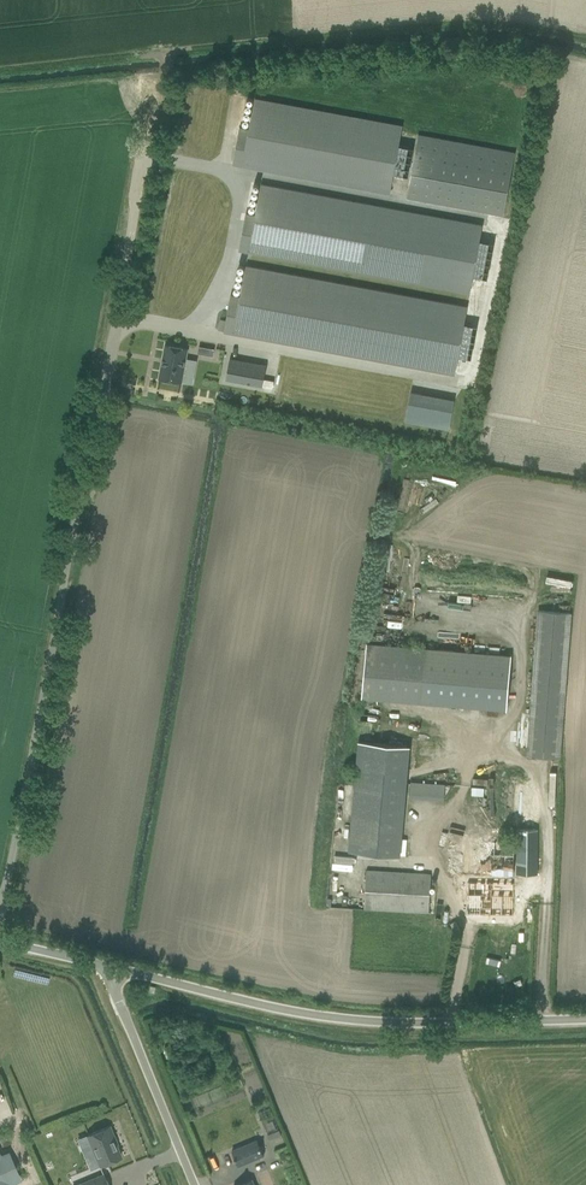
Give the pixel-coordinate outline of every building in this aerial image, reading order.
[(403,126),(255,99),(249,129),(240,128),(233,164),(390,193),(403,126)] [(407,197),(502,214),(514,151),(419,134),(407,197)] [(405,176),(410,146),(401,144),(396,174),(405,176)] [(483,225),(261,184),(255,215),(246,213),(239,250),(470,292),(483,225)] [(467,307),(246,266),(240,297),(231,295),(226,320),(224,331),(455,374),(467,307)] [(166,344),(159,378),(192,384),(197,360),(185,358),(187,348),(166,344)] [(199,346),(198,353),(213,356),(214,349),(199,346)] [(230,359),(226,379),(263,386),(266,365),(230,359)] [(410,392),(405,421),(449,429),(455,399),(410,392)] [(548,583),(545,589),(569,598),(571,593),(548,583)] [(538,610),(526,755),(561,757),(572,612),(538,610)] [(511,656),(366,643),(362,696),(507,707),(511,656)] [(410,747),(358,742),(349,851),(400,855),(410,747)] [(410,798),(445,799),(446,782),(411,781),(410,798)] [(478,809),(479,790),(472,789),(471,809),(478,809)] [(518,830),(518,873),(536,873),(537,830),(518,830)] [(462,842),(462,874),(514,875),(514,863),(515,843),(462,842)] [(364,908),(429,911),(431,876),(366,872),(364,908)] [(468,879),(467,911),(513,912),(514,880),(468,879)] [(109,1125),(87,1134),(100,1165),(121,1156),(116,1145),(117,1144),(109,1125)] [(279,1129),(267,1134),(269,1140),(282,1135),(279,1129)] [(232,1150),(239,1166),(264,1155),(257,1139),(232,1150)] [(13,1184),(9,1176),(0,1154),(0,1184),(13,1184)] [(103,1174),(77,1184),(108,1184),(103,1174)]
